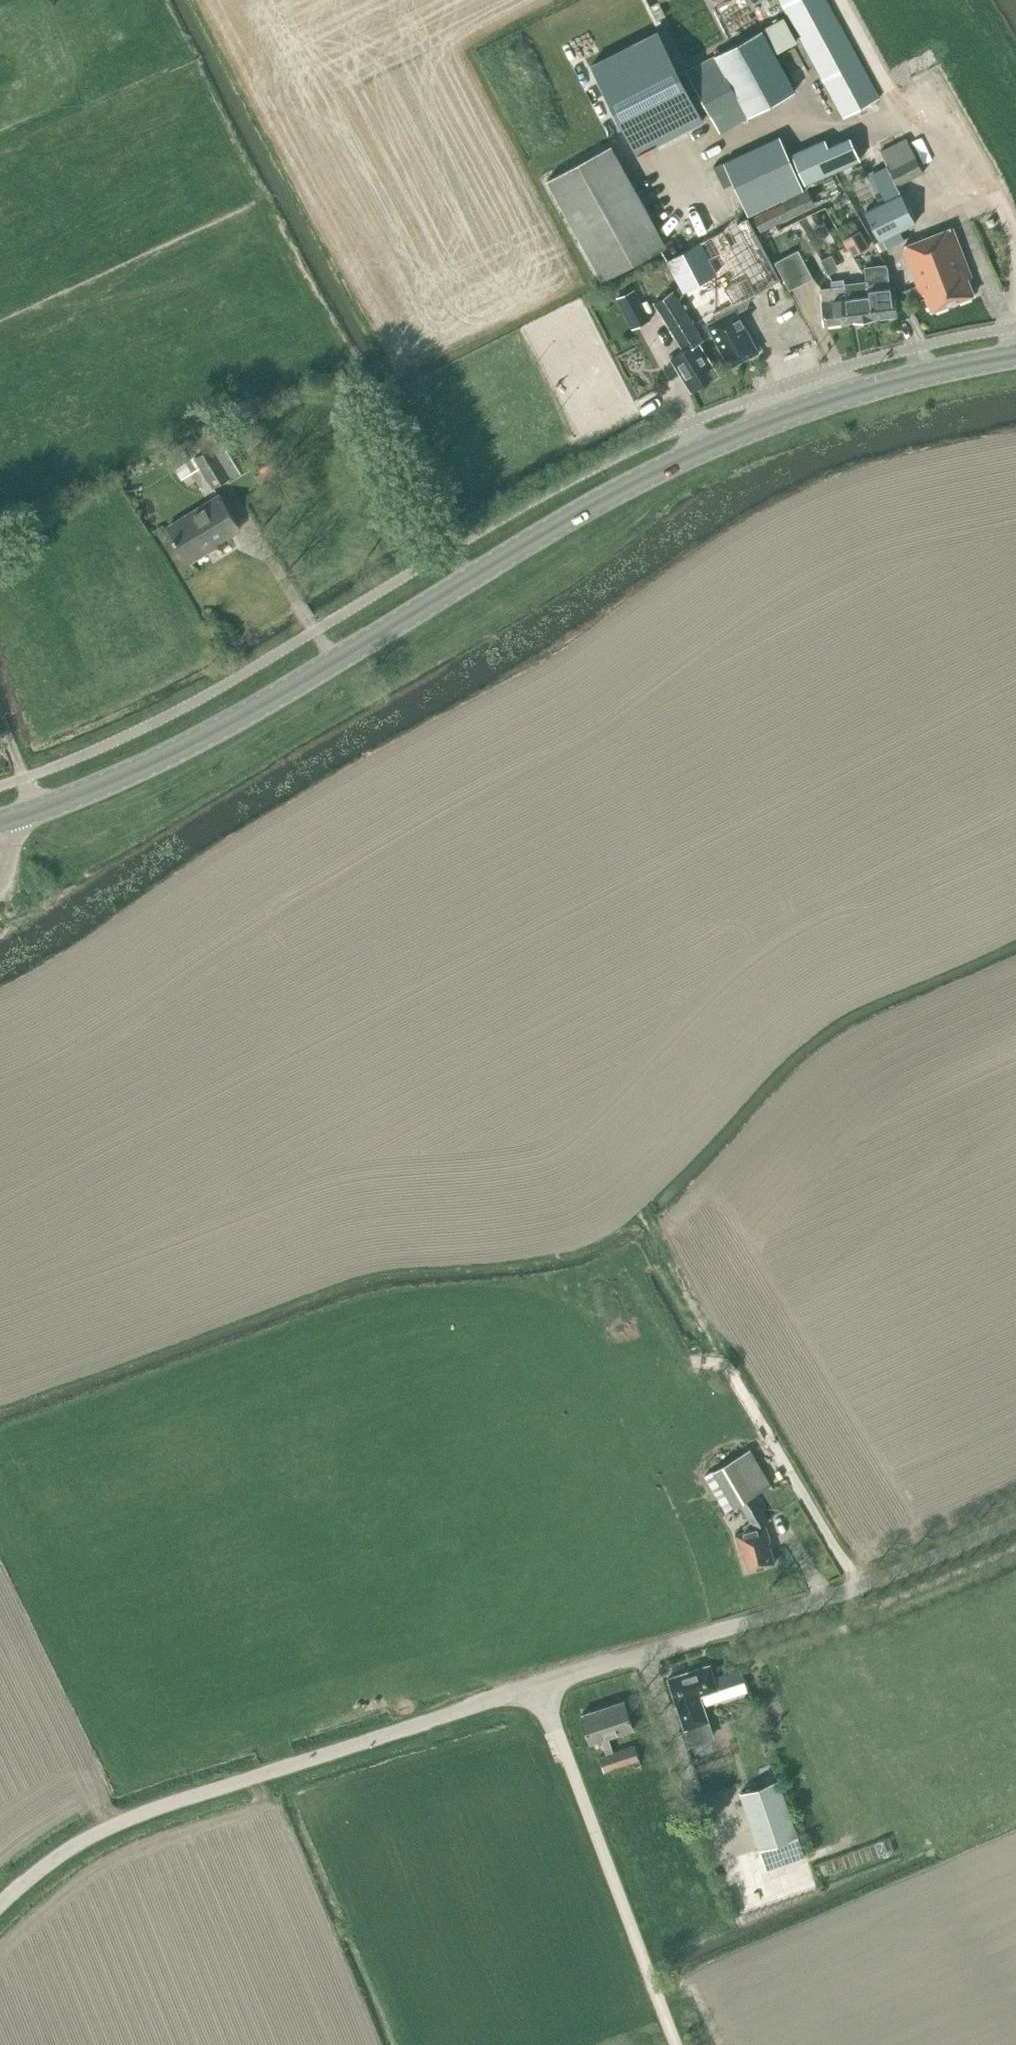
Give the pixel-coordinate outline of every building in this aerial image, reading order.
[(822,78),(844,117),(879,98),(868,78),(826,0),(780,0),(822,78)] [(764,27),(777,52),(796,41),(783,17),(764,27)] [(658,30),(592,64),(637,153),(704,120),(658,30)] [(715,55),(686,71),(695,88),(696,88),(720,131),(747,116),(794,91),(787,78),(762,30),(715,55)] [(780,135),(717,164),(741,218),(749,215),(766,206),(803,189),(803,188),(789,158),(780,135)] [(861,159),(850,136),(824,148),(821,141),(792,154),(805,184),(861,159)] [(914,155),(906,138),(880,150),(892,174),(898,185),(923,172),(915,154),(914,155)] [(548,179),(602,278),(664,244),(609,145),(548,179)] [(797,194),(804,209),(815,203),(808,189),(797,194)] [(888,198),(884,189),(875,193),(879,202),(888,198)] [(916,222),(901,193),(866,211),(880,240),(916,222)] [(789,216),(804,209),(797,194),(782,202),(789,216)] [(776,223),(789,216),(782,202),(769,209),(776,223)] [(767,206),(766,206),(768,209),(754,216),(760,230),(776,223),(769,209),(767,206)] [(932,310),(974,294),(967,277),(971,276),(952,227),(903,246),(922,294),(925,292),(932,310)] [(860,228),(843,237),(852,255),(869,245),(860,228)] [(814,277),(802,256),(798,249),(775,262),(790,290),(798,286),(814,277)] [(821,259),(829,274),(839,268),(831,254),(821,259)] [(897,314),(893,286),(889,287),(887,267),(885,264),(864,266),(866,281),(868,280),(873,317),(897,314)] [(844,284),(845,284),(849,320),(873,317),(868,280),(866,281),(844,283),(844,284)] [(825,323),(849,320),(845,284),(844,284),(820,288),(825,323)] [(634,328),(650,319),(634,288),(618,296),(634,328)] [(686,309),(676,294),(674,290),(654,302),(684,350),(671,358),(692,390),(718,374),(699,342),(704,339),(686,309)] [(735,308),(717,318),(707,324),(730,366),(758,350),(737,312),(735,308)] [(213,486),(230,476),(252,462),(252,461),(264,453),(246,425),(194,456),(193,454),(194,453),(193,452),(201,447),(193,434),(165,452),(182,479),(201,466),(213,486)] [(254,472),(262,486),(278,475),(270,462),(254,472)] [(190,562),(218,544),(216,543),(240,528),(220,494),(168,526),(190,562)] [(739,1502),(750,1521),(744,1525),(745,1530),(735,1533),(740,1549),(742,1549),(748,1570),(775,1561),(768,1541),(770,1540),(766,1524),(754,1527),(769,1519),(754,1494),(772,1483),(750,1447),(712,1469),(733,1505),(739,1502)] [(710,1663),(667,1676),(684,1728),(689,1743),(714,1735),(709,1720),(701,1694),(717,1688),(710,1663)] [(634,1744),(613,1751),(608,1736),(634,1728),(624,1699),(581,1713),(591,1742),(601,1738),(606,1753),(599,1756),(604,1771),(632,1762),(635,1770),(642,1768),(634,1744)] [(799,1835),(780,1781),(779,1778),(740,1791),(760,1848),(799,1835)]
